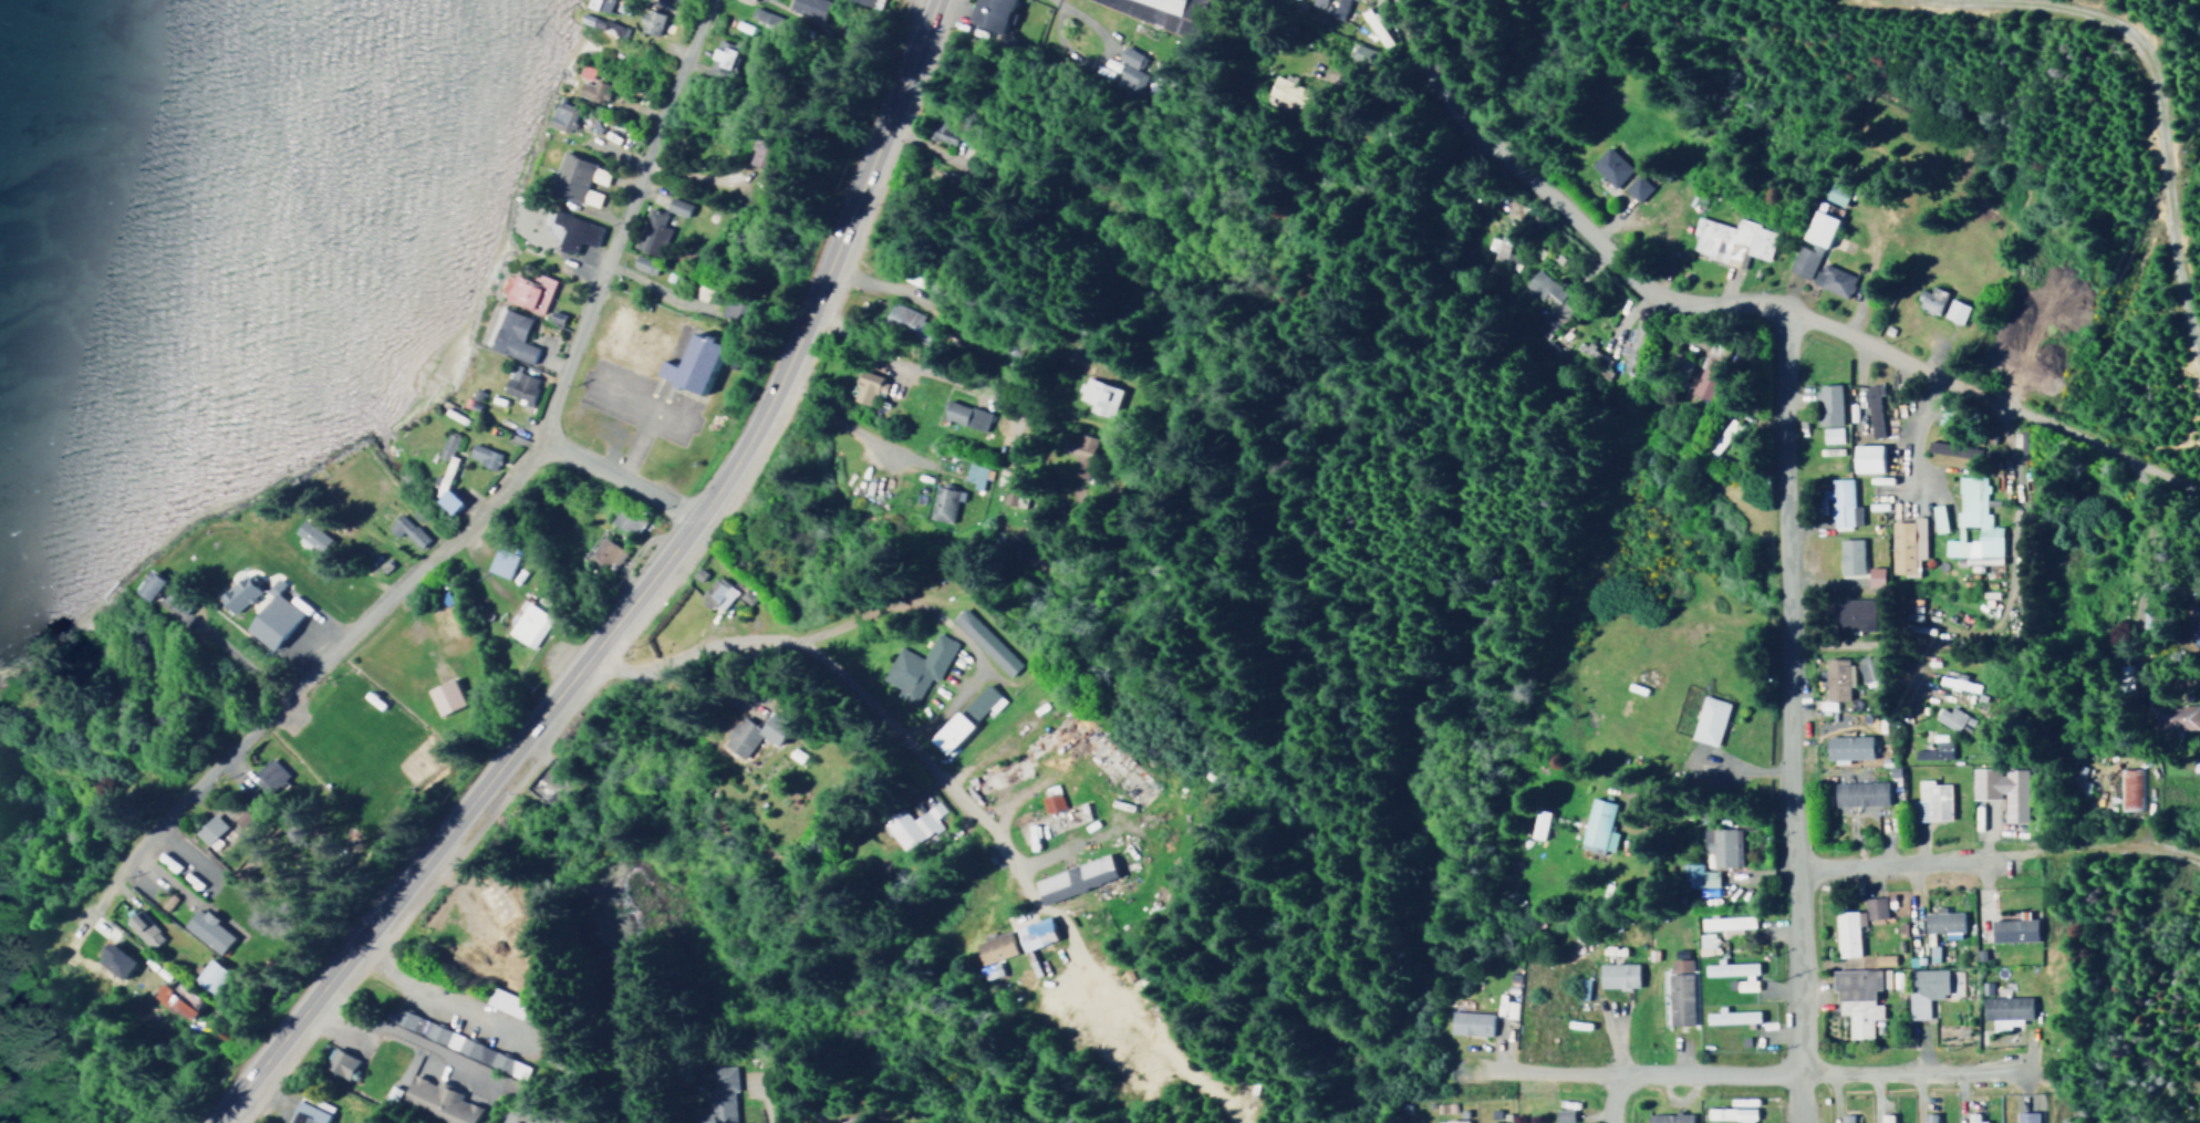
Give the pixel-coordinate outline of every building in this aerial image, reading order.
[(604,14),(610,0),(586,0),(584,6),(604,14)] [(650,6),(667,11),(670,0),(652,0),(650,6)] [(1011,0),(973,0),(965,23),(999,34),(1011,0)] [(1175,15),(1181,0),(1130,0),(1175,15)] [(1328,17),(1338,20),(1345,0),(1334,0),(1328,17)] [(635,30),(654,37),(661,15),(642,9),(635,30)] [(576,22),(616,37),(620,27),(580,12),(576,22)] [(709,62),(729,67),(735,46),(715,40),(709,62)] [(1145,75),(1134,71),(1141,54),(1120,46),(1114,59),(1123,62),(1112,90),(1135,99),(1145,75)] [(1264,94),(1300,111),(1309,91),(1274,75),(1264,94)] [(609,85),(592,78),(589,84),(580,80),(575,93),(601,104),(609,85)] [(577,107),(556,101),(548,125),(569,132),(577,107)] [(929,124),(924,136),(949,146),(958,122),(937,115),(934,125),(929,124)] [(1612,144),(1637,166),(1620,185),(1596,163),(1612,144)] [(599,192),(584,188),(586,180),(603,185),(608,168),(558,152),(546,192),(595,207),(599,192)] [(1641,173),(1654,184),(1642,199),(1629,187),(1641,173)] [(1821,199),(1843,204),(1847,186),(1824,181),(1821,199)] [(663,209),(683,216),(688,204),(667,196),(663,209)] [(657,255),(664,231),(659,229),(664,212),(645,206),(633,248),(657,255)] [(1835,216),(1810,208),(1800,239),(1825,247),(1835,216)] [(599,227),(553,209),(549,222),(562,226),(555,245),(572,252),(577,240),(592,246),(599,227)] [(1702,212),(1741,226),(1744,215),(1765,222),(1764,225),(1782,231),(1773,257),(1751,249),(1753,243),(1736,238),(1730,260),(1711,253),(1712,250),(1699,245),(1702,235),(1695,232),(1702,212)] [(1513,256),(1503,252),(1512,231),(1501,227),(1489,257),(1509,265),(1513,256)] [(1805,241),(1826,250),(1815,275),(1794,267),(1805,241)] [(1828,260),(1860,273),(1850,294),(1816,280),(1822,268),(1824,269),(1828,260)] [(1521,285),(1548,307),(1530,328),(1544,340),(1570,308),(1558,299),(1564,292),(1535,268),(1521,285)] [(502,300),(541,312),(551,278),(531,272),(529,280),(509,274),(502,300)] [(689,295),(702,302),(708,288),(695,282),(689,295)] [(1945,291),(1930,285),(1927,291),(1919,288),(1913,305),(1936,314),(1945,291)] [(1967,304),(1948,297),(1940,317),(1959,324),(1967,304)] [(1630,365),(1649,309),(1621,299),(1609,333),(1621,337),(1616,352),(1624,356),(1622,362),(1630,365)] [(881,329),(926,342),(934,317),(889,304),(881,329)] [(527,316),(499,308),(488,350),(530,361),(534,345),(520,342),(527,316)] [(720,341),(690,330),(677,365),(659,358),(653,374),(701,392),(720,341)] [(1687,391),(1704,400),(1728,351),(1710,342),(1687,391)] [(1683,377),(1690,359),(1670,351),(1663,369),(1683,377)] [(499,391),(526,401),(535,378),(515,371),(517,366),(509,363),(499,391)] [(866,405),(872,390),(880,393),(885,380),(860,370),(849,399),(866,405)] [(1085,411),(1107,418),(1118,388),(1081,375),(1073,398),(1088,403),(1085,411)] [(1815,399),(1816,425),(1839,424),(1837,383),(1814,384),(1814,399),(1815,399)] [(1865,385),(1866,437),(1879,437),(1878,394),(1881,394),(1881,385),(1865,385)] [(944,399),(938,418),(982,430),(987,412),(944,399)] [(1740,428),(1732,419),(1701,447),(1709,456),(1740,428)] [(1840,443),(1839,426),(1819,427),(1820,443),(1840,443)] [(454,436),(443,432),(433,456),(444,461),(454,436)] [(1076,453),(1089,455),(1091,441),(1078,439),(1076,453)] [(498,452),(468,443),(463,458),(493,467),(498,452)] [(1851,444),(1852,472),(1880,471),(1880,443),(1851,444)] [(442,490),(454,457),(445,453),(433,487),(438,489),(433,504),(452,512),(458,496),(442,490)] [(971,482),(970,488),(979,489),(981,478),(988,479),(990,468),(964,464),(962,480),(971,482)] [(1000,503),(1013,504),(1017,471),(996,469),(994,485),(1002,486),(1000,503)] [(1837,476),(1857,475),(1859,521),(1839,522),(1838,514),(1836,514),(1836,505),(1838,505),(1838,496),(1834,496),(1833,487),(1837,486),(1837,476)] [(1999,564),(1999,527),(1987,527),(1988,514),(1983,513),(1983,476),(1955,476),(1954,539),(1941,539),(1941,556),(1964,556),(1964,564),(1999,564)] [(960,491),(932,485),(926,516),(948,520),(952,499),(958,500),(960,491)] [(1930,505),(1932,532),(1944,531),(1941,504),(1930,505)] [(634,535),(641,519),(615,507),(607,523),(634,535)] [(399,531),(417,548),(426,539),(398,512),(384,527),(394,537),(399,531)] [(320,554),(332,538),(303,515),(291,532),(320,554)] [(1899,518),(1920,518),(1920,568),(1898,568),(1899,518)] [(1868,534),(1868,545),(1877,544),(1877,564),(1869,564),(1869,570),(1846,571),(1845,535),(1868,534)] [(584,561),(607,574),(621,548),(598,535),(584,561)] [(505,579),(516,555),(495,545),(484,569),(505,579)] [(161,578),(145,567),(131,590),(147,600),(161,578)] [(229,614),(260,592),(247,573),(215,594),(229,614)] [(695,599),(713,615),(734,592),(716,576),(695,599)] [(282,583),(274,577),(260,598),(263,600),(243,629),(271,649),(299,611),(274,593),(282,583)] [(1843,596),(1881,595),(1881,609),(1880,609),(1880,626),(1843,626),(1843,596)] [(530,649),(550,617),(525,601),(505,632),(530,649)] [(2189,602),(2188,644),(2199,645),(2199,602),(2189,602)] [(948,619),(1005,676),(1017,664),(961,606),(948,619)] [(954,642),(933,632),(920,658),(895,646),(879,680),(897,688),(893,696),(912,705),(926,676),(935,680),(954,642)] [(1859,682),(1880,680),(1877,656),(1856,658),(1859,682)] [(1846,658),(1823,658),(1823,701),(1847,701),(1846,658)] [(1937,684),(1959,690),(1963,674),(1954,672),(1952,678),(1939,674),(1937,684)] [(425,688),(436,716),(462,705),(451,678),(425,688)] [(959,709),(971,722),(984,707),(990,713),(1002,700),(984,683),(959,709)] [(1711,692),(1737,699),(1724,744),(1698,735),(1711,692)] [(2150,707),(2151,730),(2197,729),(2197,705),(2150,707)] [(1937,707),(1931,720),(1956,731),(1964,713),(1949,707),(1947,711),(1937,707)] [(928,737),(943,753),(972,725),(957,709),(928,737)] [(776,745),(790,724),(770,711),(759,728),(739,714),(720,743),(742,758),(758,733),(776,745)] [(1825,759),(1870,758),(1870,735),(1825,735),(1825,759)] [(1948,740),(1933,741),(1933,749),(1912,750),(1912,760),(1948,758),(1948,740)] [(1969,798),(2001,798),(2001,821),(2025,821),(2024,768),(1999,768),(1968,768),(1969,798)] [(2138,768),(2116,769),(2117,808),(2139,808),(2138,768)] [(1948,783),(1930,783),(1930,778),(1914,779),(1914,799),(1907,800),(1907,821),(1949,819),(1948,783)] [(1886,781),(1832,782),(1833,806),(1886,805),(1886,781)] [(1056,791),(1037,798),(1043,813),(1062,806),(1056,791)] [(1577,848),(1592,852),(1593,847),(1611,852),(1615,832),(1607,830),(1613,802),(1589,797),(1577,848)] [(902,852),(939,827),(933,817),(942,811),(935,800),(909,819),(901,808),(881,822),(902,852)] [(1527,837),(1540,839),(1545,811),(1532,808),(1527,837)] [(191,831),(214,855),(233,836),(210,813),(191,831)] [(1703,866),(1734,865),(1733,828),(1702,828),(1703,866)] [(1031,879),(1039,903),(1115,878),(1107,854),(1031,879)] [(1715,871),(1699,871),(1699,862),(1679,863),(1680,887),(1715,886),(1715,871)] [(1856,956),(1855,924),(1863,924),(1863,918),(1883,918),(1882,896),(1861,897),(1862,910),(1832,912),(1834,957),(1856,956)] [(178,929),(217,953),(228,935),(209,924),(213,918),(192,906),(178,929)] [(1942,932),(1942,936),(1960,935),(1960,911),(1943,912),(1942,907),(1932,907),(1932,912),(1921,912),(1922,932),(1942,932)] [(160,936),(134,908),(120,921),(147,949),(160,936)] [(1012,928),(1022,952),(1055,938),(1046,915),(1012,928)] [(1698,917),(1699,930),(1721,930),(1722,936),(1734,936),(1734,928),(1752,928),(1751,915),(1698,917)] [(2034,918),(1989,919),(1990,941),(2035,940),(2034,918)] [(980,965),(1014,953),(1006,931),(972,943),(980,965)] [(1695,934),(1695,955),(1714,955),(1713,933),(1695,934)] [(91,960),(117,980),(131,960),(105,941),(91,960)] [(1872,955),(1873,965),(1888,964),(1888,954),(1872,955)] [(224,972),(206,957),(188,980),(206,994),(224,972)] [(1690,1024),(1689,959),(1665,959),(1666,1025),(1690,1024)] [(1752,990),(1752,974),(1755,973),(1755,961),(1714,962),(1714,964),(1702,964),(1702,976),(1743,975),(1743,980),(1733,980),(1734,991),(1752,990)] [(1634,963),(1596,963),(1597,988),(1635,987),(1634,963)] [(1829,969),(1830,992),(1835,992),(1835,1014),(1845,1014),(1846,1038),(1869,1038),(1869,1018),(1879,1018),(1879,1004),(1873,1004),(1873,989),(1887,988),(1887,968),(1829,969)] [(1943,969),(1906,969),(1907,1020),(1926,1019),(1926,998),(1944,998),(1943,969)] [(1585,999),(1586,978),(1574,978),(1573,998),(1585,999)] [(167,989),(157,981),(146,996),(182,1022),(198,1000),(173,981),(167,989)] [(1980,998),(1981,1020),(1989,1020),(1989,1030),(2008,1030),(2008,1025),(2019,1025),(2019,1018),(2029,1018),(2029,997),(1980,998)] [(1704,1012),(1704,1024),(1757,1022),(1756,1010),(1704,1012)] [(1447,1034),(1489,1035),(1490,1013),(1448,1011),(1447,1034)] [(346,1078),(354,1057),(329,1047),(321,1068),(346,1078)] [(711,1089),(706,1089),(707,1113),(688,1114),(689,1122),(731,1122),(730,1090),(734,1090),(733,1066),(709,1067),(711,1089)] [(457,1099),(459,1092),(433,1082),(432,1083),(410,1074),(397,1106),(440,1122),(471,1122),(477,1107),(457,1099)] [(328,1103),(296,1092),(286,1122),(321,1122),(328,1103)] [(1705,1107),(1705,1119),(1738,1120),(1738,1122),(1753,1122),(1753,1109),(1705,1107)] [(1498,1109),(1485,1109),(1485,1122),(1498,1122),(1498,1109)] [(1553,1109),(1553,1122),(1571,1122),(1571,1109),(1553,1109)] [(2034,1111),(2013,1112),(2013,1122),(2034,1122),(2034,1111)] [(1689,1113),(1645,1114),(1645,1122),(1689,1122),(1689,1113)] [(1892,1113),(1878,1113),(1878,1122),(1892,1122),(1892,1113)] [(1920,1122),(1934,1122),(1933,1113),(1920,1113),(1920,1122)] [(1984,1120),(1976,1120),(1976,1113),(1965,1113),(1964,1122),(1984,1122),(1984,1120)] [(1837,1114),(1838,1122),(1851,1122),(1850,1114),(1837,1114)]
